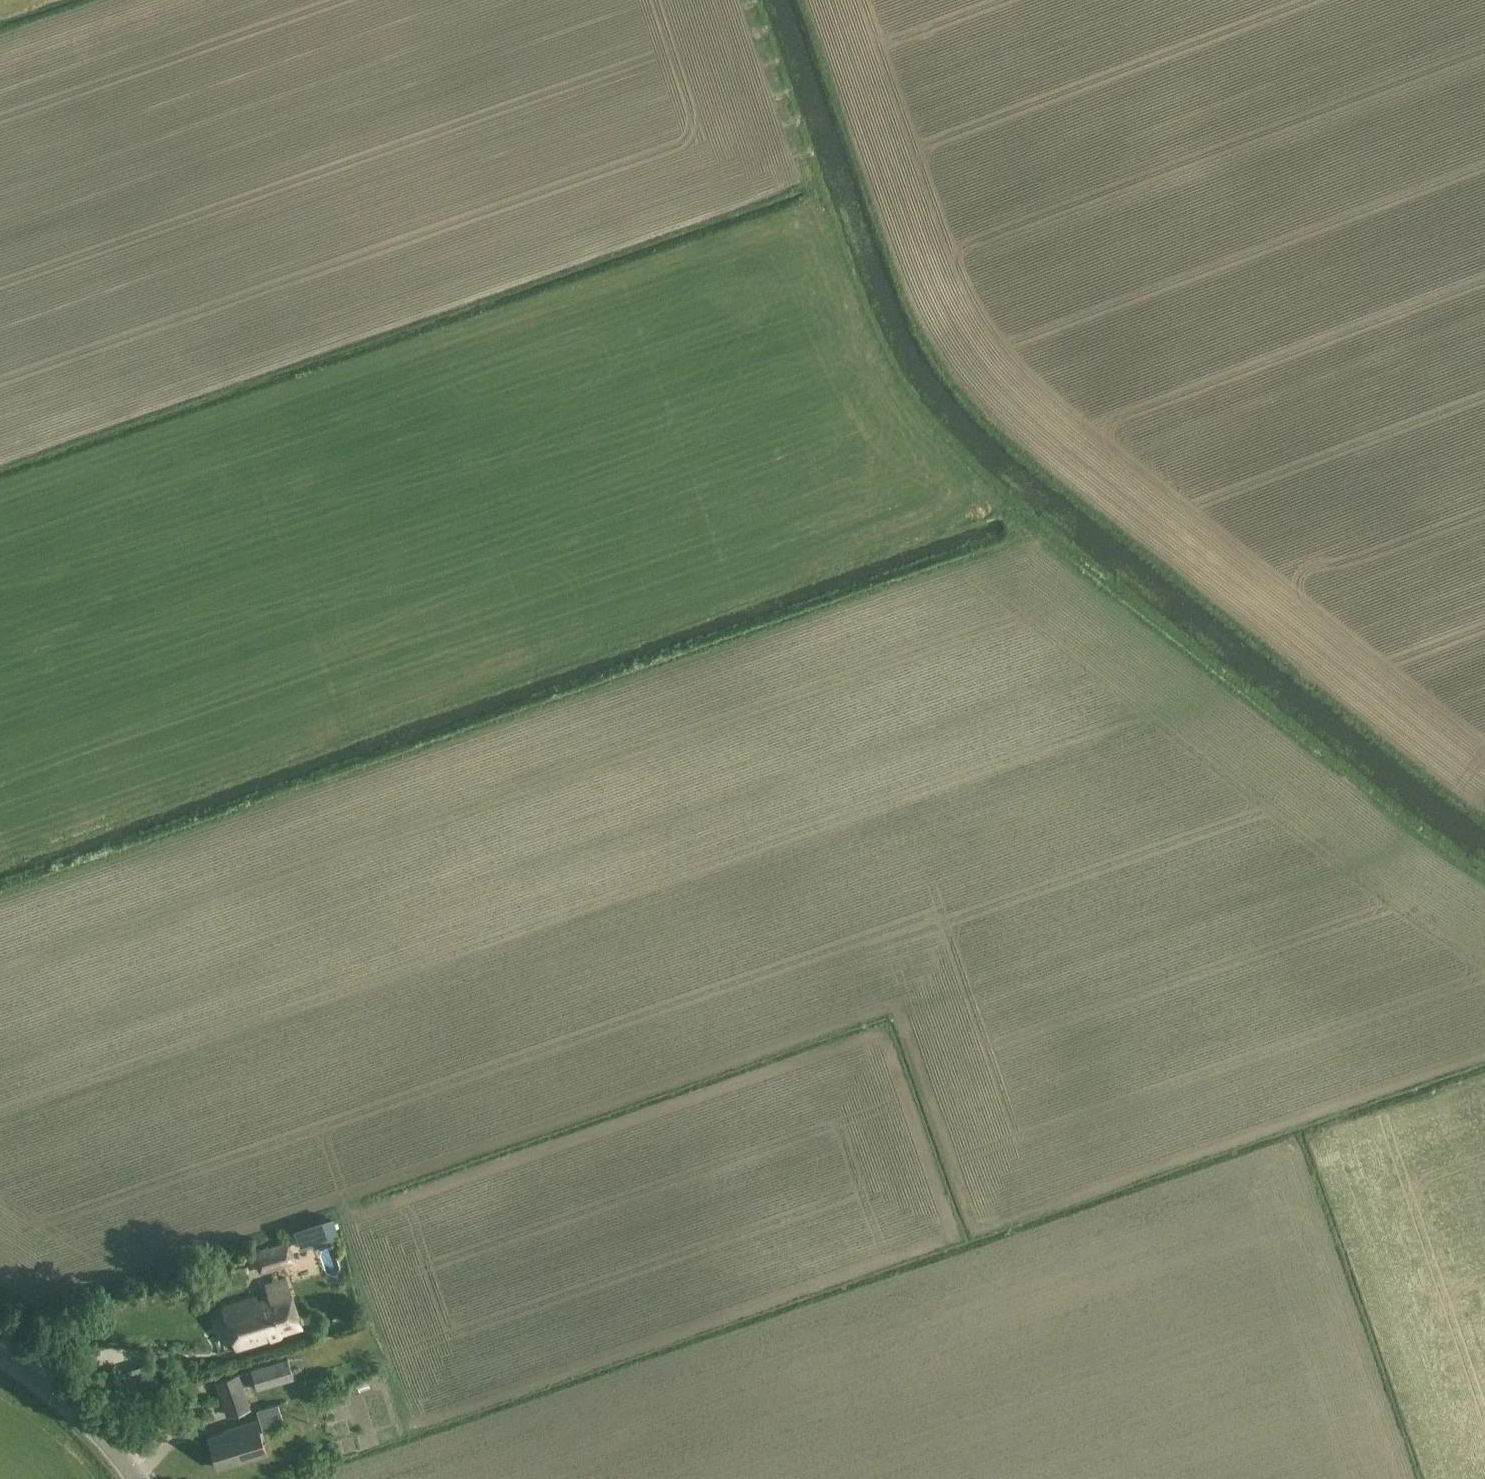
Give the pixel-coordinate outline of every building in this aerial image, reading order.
[(282,1243),(280,1239),(254,1247),(256,1252),(252,1253),(259,1275),(293,1264),(286,1242),(282,1243)] [(302,1329),(288,1279),(267,1285),(271,1297),(259,1300),(257,1296),(223,1305),(234,1348),(280,1336),(280,1335),(302,1329)] [(293,1380),(286,1359),(249,1371),(255,1392),(293,1380)] [(249,1410),(237,1374),(213,1382),(225,1418),(249,1410)] [(281,1422),(275,1405),(256,1412),(259,1421),(256,1422),(206,1436),(217,1470),(268,1455),(260,1430),(281,1422)]
